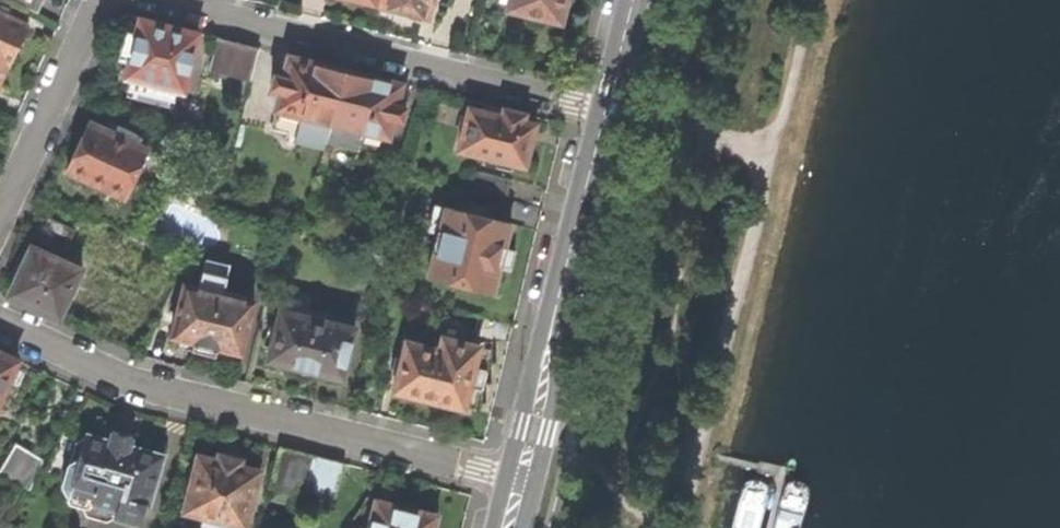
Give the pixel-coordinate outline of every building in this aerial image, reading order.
[(39,11),(44,0),(17,0),(39,11)] [(432,16),(436,0),(382,0),(381,4),(411,11),(411,17),(417,19),(423,20),(427,15),(432,16)] [(562,21),(568,0),(510,0),(508,7),(562,21)] [(29,21),(0,8),(0,84),(10,61),(12,62),(16,53),(29,21)] [(126,74),(132,76),(130,87),(174,97),(177,87),(186,89),(200,30),(171,23),(141,16),(137,33),(129,31),(123,55),(130,57),(126,74)] [(261,46),(219,35),(212,66),(253,77),(261,46)] [(319,60),(290,53),(286,72),(276,70),(272,85),(283,88),(273,127),(329,141),(347,67),(319,60)] [(375,74),(347,67),(329,141),(358,148),(363,129),(389,135),(393,118),(403,120),(407,105),(397,102),(402,81),(375,74)] [(536,115),(488,102),(474,151),(486,154),(484,162),(515,170),(517,162),(526,165),(530,149),(537,123),(534,122),(536,115)] [(82,143),(71,167),(127,193),(149,146),(138,140),(139,135),(136,133),(138,128),(120,121),(115,131),(92,120),(82,143)] [(512,178),(480,170),(475,190),(508,198),(512,178)] [(485,207),(470,203),(468,212),(436,204),(419,272),(495,291),(501,268),(521,273),(524,262),(526,254),(506,249),(512,223),(484,216),(485,207)] [(51,215),(44,229),(73,242),(79,228),(51,215)] [(12,294),(62,316),(84,266),(35,243),(25,264),(12,294)] [(218,346),(241,351),(254,300),(224,292),(228,276),(204,269),(200,285),(184,282),(172,333),(194,338),(192,349),(205,353),(216,356),(218,346)] [(314,370),(344,378),(356,326),(281,307),(269,357),(299,366),(299,373),(304,376),(310,376),(313,373),(314,370)] [(425,398),(465,408),(471,387),(483,390),(487,371),(475,368),(480,345),(474,344),(477,328),(447,321),(439,348),(407,340),(395,391),(425,398)] [(4,391),(16,396),(29,369),(17,363),(18,358),(0,350),(0,400),(4,391)] [(108,436),(84,428),(74,460),(66,458),(59,479),(62,486),(112,503),(110,513),(138,521),(143,505),(148,503),(164,452),(135,443),(138,435),(122,430),(111,426),(108,436)] [(15,440),(0,470),(0,472),(33,491),(47,458),(15,440)] [(316,453),(284,446),(273,485),(305,494),(307,487),(316,453)] [(199,453),(185,508),(206,513),(203,525),(215,527),(223,527),(226,518),(247,524),(261,469),(241,464),(242,458),(231,455),(220,453),(219,458),(199,453)] [(347,461),(316,453),(307,487),(338,494),(347,461)] [(731,527),(763,527),(772,495),(767,483),(758,480),(747,483),(741,490),(731,527)] [(376,498),(368,527),(434,527),(438,513),(376,498)]
